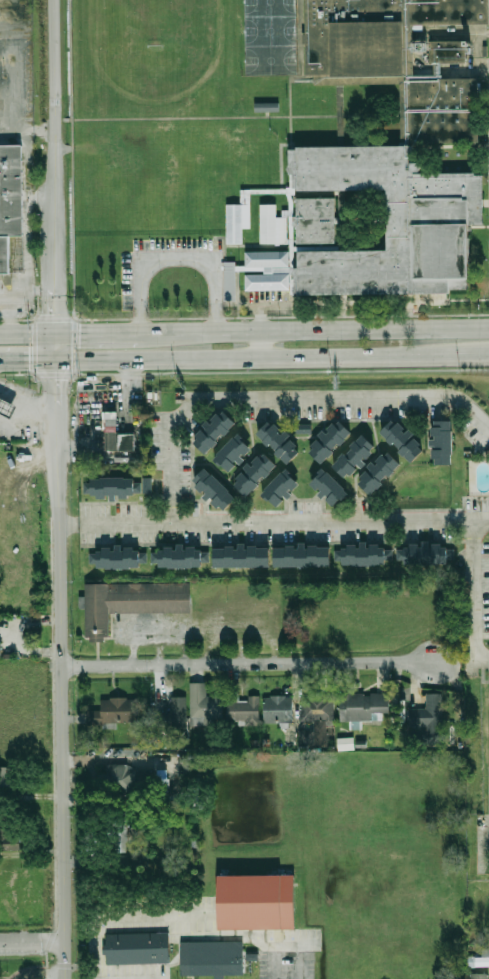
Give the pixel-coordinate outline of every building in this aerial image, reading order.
[(305,75),(306,0),(487,0),(488,24),(412,24),(412,79),(477,77),(478,142),(412,145),(411,173),(476,173),(476,175),(485,175),(486,224),(471,224),(472,278),(469,278),(469,289),(451,289),(451,293),(300,296),(300,293),(296,293),(295,267),(298,267),(298,251),(387,250),(386,189),(295,191),(295,175),(290,175),(290,149),(297,149),(297,147),(401,145),(401,76),(305,75)] [(255,112),(279,111),(278,102),(254,103),(255,112)] [(11,276),(10,236),(24,236),(22,144),(0,145),(0,276),(11,276)] [(334,198),(295,198),(296,244),(334,243),(334,198)] [(227,244),(242,244),(242,227),(250,227),(250,204),(227,204),(227,244)] [(260,244),(286,244),(286,218),(276,218),(276,204),(260,204),(260,244)] [(289,251),(245,251),(245,272),(246,272),(246,290),(289,290),(289,251)] [(11,418),(0,412),(0,397),(17,406),(11,418)] [(206,453),(237,423),(223,409),(192,439),(206,453)] [(382,431),(413,462),(426,448),(396,417),(382,431)] [(308,449),(321,463),(352,432),(338,418),(308,449)] [(257,433),(287,463),(301,449),(271,419),(257,433)] [(434,463),(453,463),(453,420),(434,420),(434,463)] [(311,424),(296,424),(296,433),(311,433),(311,424)] [(135,433),(105,433),(105,451),(135,451),(135,433)] [(378,448),(363,433),(333,465),(348,479),(378,448)] [(215,457),(229,472),(252,448),(237,434),(215,457)] [(233,484),(250,497),(276,463),(260,450),(233,484)] [(358,480),(371,494),(402,464),(389,450),(358,480)] [(263,492),(278,506),(300,483),(286,468),(263,492)] [(312,482),(332,508),(349,496),(328,469),(312,482)] [(234,506),(234,488),(220,488),(220,473),(198,473),(198,494),(213,494),(213,506),(234,506)] [(152,477),(89,478),(89,486),(89,497),(152,497),(152,477)] [(343,565),(392,565),(392,543),(343,543),(343,565)] [(455,543),(405,543),(405,564),(455,564),(455,543)] [(333,544),(214,546),(215,568),(333,566),(333,544)] [(211,566),(210,545),(158,546),(159,568),(211,566)] [(97,568),(147,568),(147,547),(97,547),(97,568)] [(191,612),(191,582),(86,583),(86,640),(110,640),(110,613),(191,612)] [(382,712),(390,712),(390,693),(341,693),(341,721),(382,720),(382,712)] [(443,693),(426,693),(426,709),(410,709),(410,743),(443,743),(443,693)] [(259,695),(227,695),(227,720),(259,720),(259,695)] [(264,695),(264,723),(292,723),(292,695),(264,695)] [(300,721),(333,721),(333,695),(300,695),(300,721)] [(155,709),(155,726),(185,726),(185,696),(171,696),(171,709),(155,709)] [(222,696),(190,696),(190,723),(222,723),(222,696)] [(138,697),(101,698),(101,710),(87,710),(88,724),(139,723),(138,697)] [(337,738),(338,750),(353,750),(352,738),(337,738)] [(108,764),(108,787),(134,787),(134,764),(108,764)] [(14,788),(14,782),(7,783),(5,768),(0,769),(0,790),(14,788)] [(163,794),(167,782),(159,779),(154,790),(163,794)] [(127,852),(127,826),(110,826),(110,852),(127,852)] [(6,831),(1,831),(1,835),(0,835),(0,851),(21,850),(20,840),(7,841),(6,831)] [(216,875),(294,875),(294,929),(217,929),(216,875)] [(106,932),(168,931),(169,962),(106,962),(106,932)] [(188,943),(244,943),(244,974),(188,974),(188,943)] [(476,956),(476,966),(488,966),(488,956),(476,956)]
